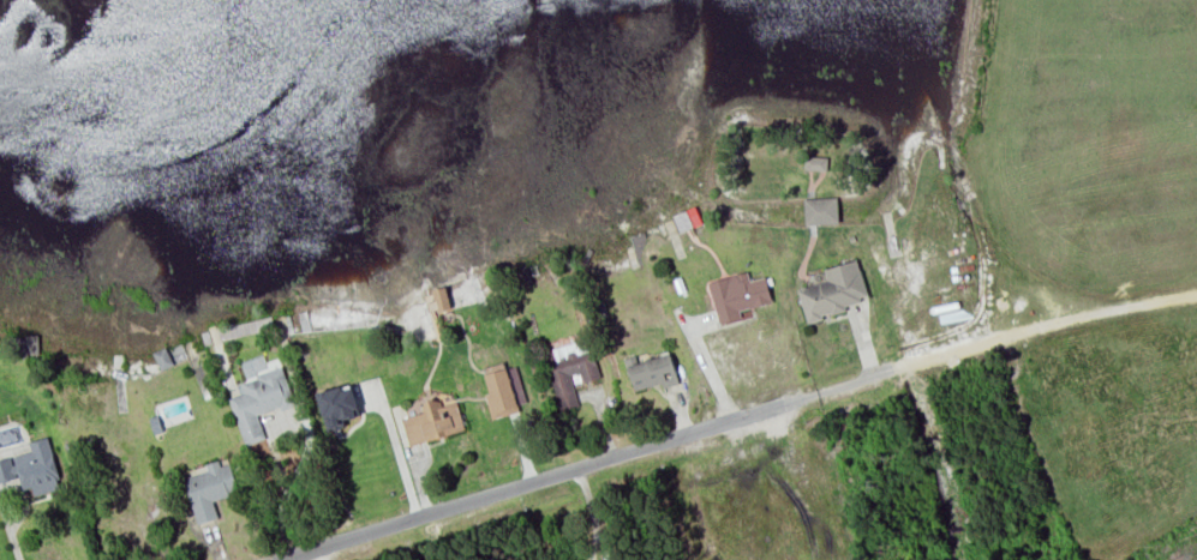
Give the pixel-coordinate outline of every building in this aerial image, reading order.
[(827,170),(827,156),(804,155),(804,169),(827,170)] [(804,224),(838,223),(837,197),(803,198),(804,224)] [(701,224),(696,207),(671,213),(677,231),(701,224)] [(806,323),(822,319),(821,315),(847,309),(845,303),(867,298),(857,259),(824,267),(827,281),(797,288),(806,323)] [(765,276),(749,280),(747,270),(707,281),(718,324),(741,318),(740,311),(772,302),(765,276)] [(557,410),(577,405),(571,375),(579,373),(581,381),(598,378),(589,338),(543,348),(557,410)] [(174,363),(165,346),(152,352),(161,369),(174,363)] [(229,397),(244,445),(265,438),(258,414),(294,403),(279,357),(264,362),(262,354),(238,362),(247,392),(229,397)] [(491,418),(519,410),(517,404),(526,401),(516,365),(484,374),(489,393),(484,394),(491,418)] [(359,415),(353,384),(317,392),(326,431),(345,426),(343,419),(359,415)] [(464,430),(457,402),(441,406),(439,397),(422,401),(425,412),(402,418),(409,444),(464,430)] [(61,488),(48,436),(27,441),(30,451),(0,459),(0,482),(19,477),(22,489),(31,486),(33,495),(61,488)] [(230,462),(220,465),(218,459),(204,463),(206,471),(184,477),(196,523),(218,518),(213,500),(238,493),(230,462)]
